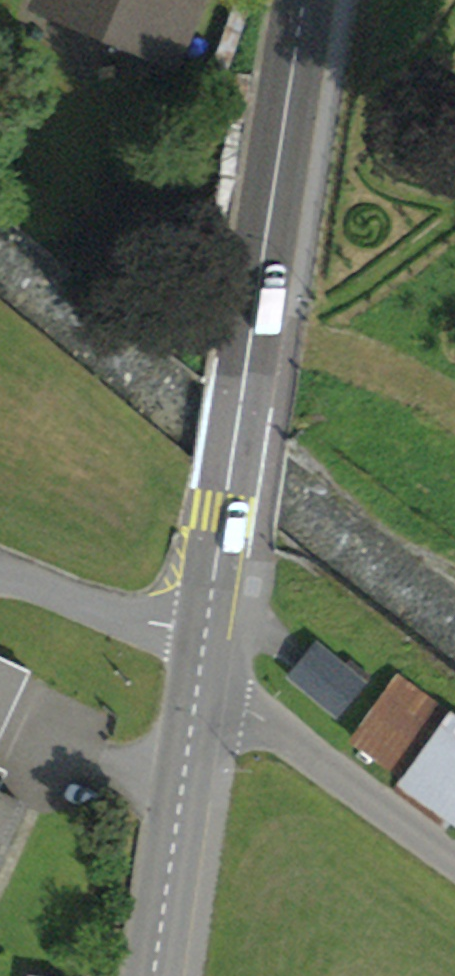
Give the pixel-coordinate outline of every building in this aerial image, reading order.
[(166,45),(184,0),(57,0),(166,45)] [(363,685),(315,645),(291,674),(339,715),(363,685)] [(27,671),(0,659),(0,730),(27,671)] [(398,677),(351,743),(454,817),(454,718),(398,677)] [(21,803),(0,793),(0,849),(21,803)]
